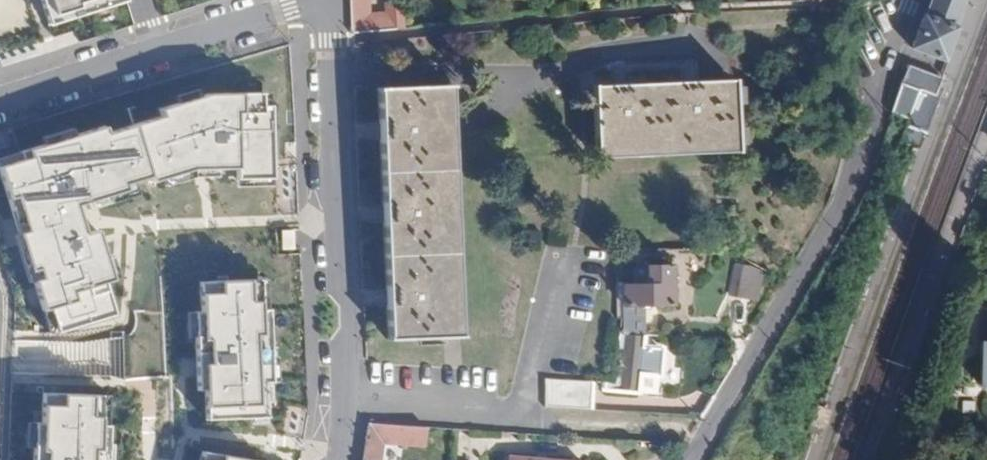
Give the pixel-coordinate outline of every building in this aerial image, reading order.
[(61,40),(79,35),(146,16),(141,5),(163,0),(49,0),(61,40)] [(171,15),(218,0),(166,0),(171,15)] [(352,32),(369,30),(368,0),(351,0),(352,32)] [(912,51),(950,65),(973,0),(930,0),(912,51)] [(386,4),(388,29),(402,28),(399,2),(386,4)] [(944,83),(926,76),(908,126),(925,133),(930,121),(944,83)] [(596,83),(600,156),(731,150),(728,77),(596,83)] [(380,86),(390,335),(462,333),(452,83),(380,86)] [(49,333),(112,315),(88,234),(77,239),(69,209),(88,203),(145,185),(183,173),(204,173),(226,172),(225,183),(266,181),(264,94),(202,95),(151,113),(0,162),(0,174),(49,333)] [(755,301),(760,268),(731,264),(726,296),(755,301)] [(622,284),(622,315),(620,334),(642,335),(642,305),(671,305),(671,265),(646,265),(646,278),(639,278),(639,284),(622,284)] [(286,289),(204,291),(210,424),(289,423),(286,289)] [(590,327),(589,377),(592,377),(604,377),(615,378),(620,334),(622,315),(615,315),(590,314),(590,327)] [(620,334),(615,378),(604,377),(604,387),(638,390),(640,372),(659,374),(661,348),(642,346),(642,335),(620,334)] [(545,375),(546,403),(592,406),(592,377),(589,377),(580,376),(545,375)] [(42,396),(39,459),(120,459),(123,400),(101,399),(42,396)] [(362,459),(379,459),(386,421),(369,421),(362,459)]
